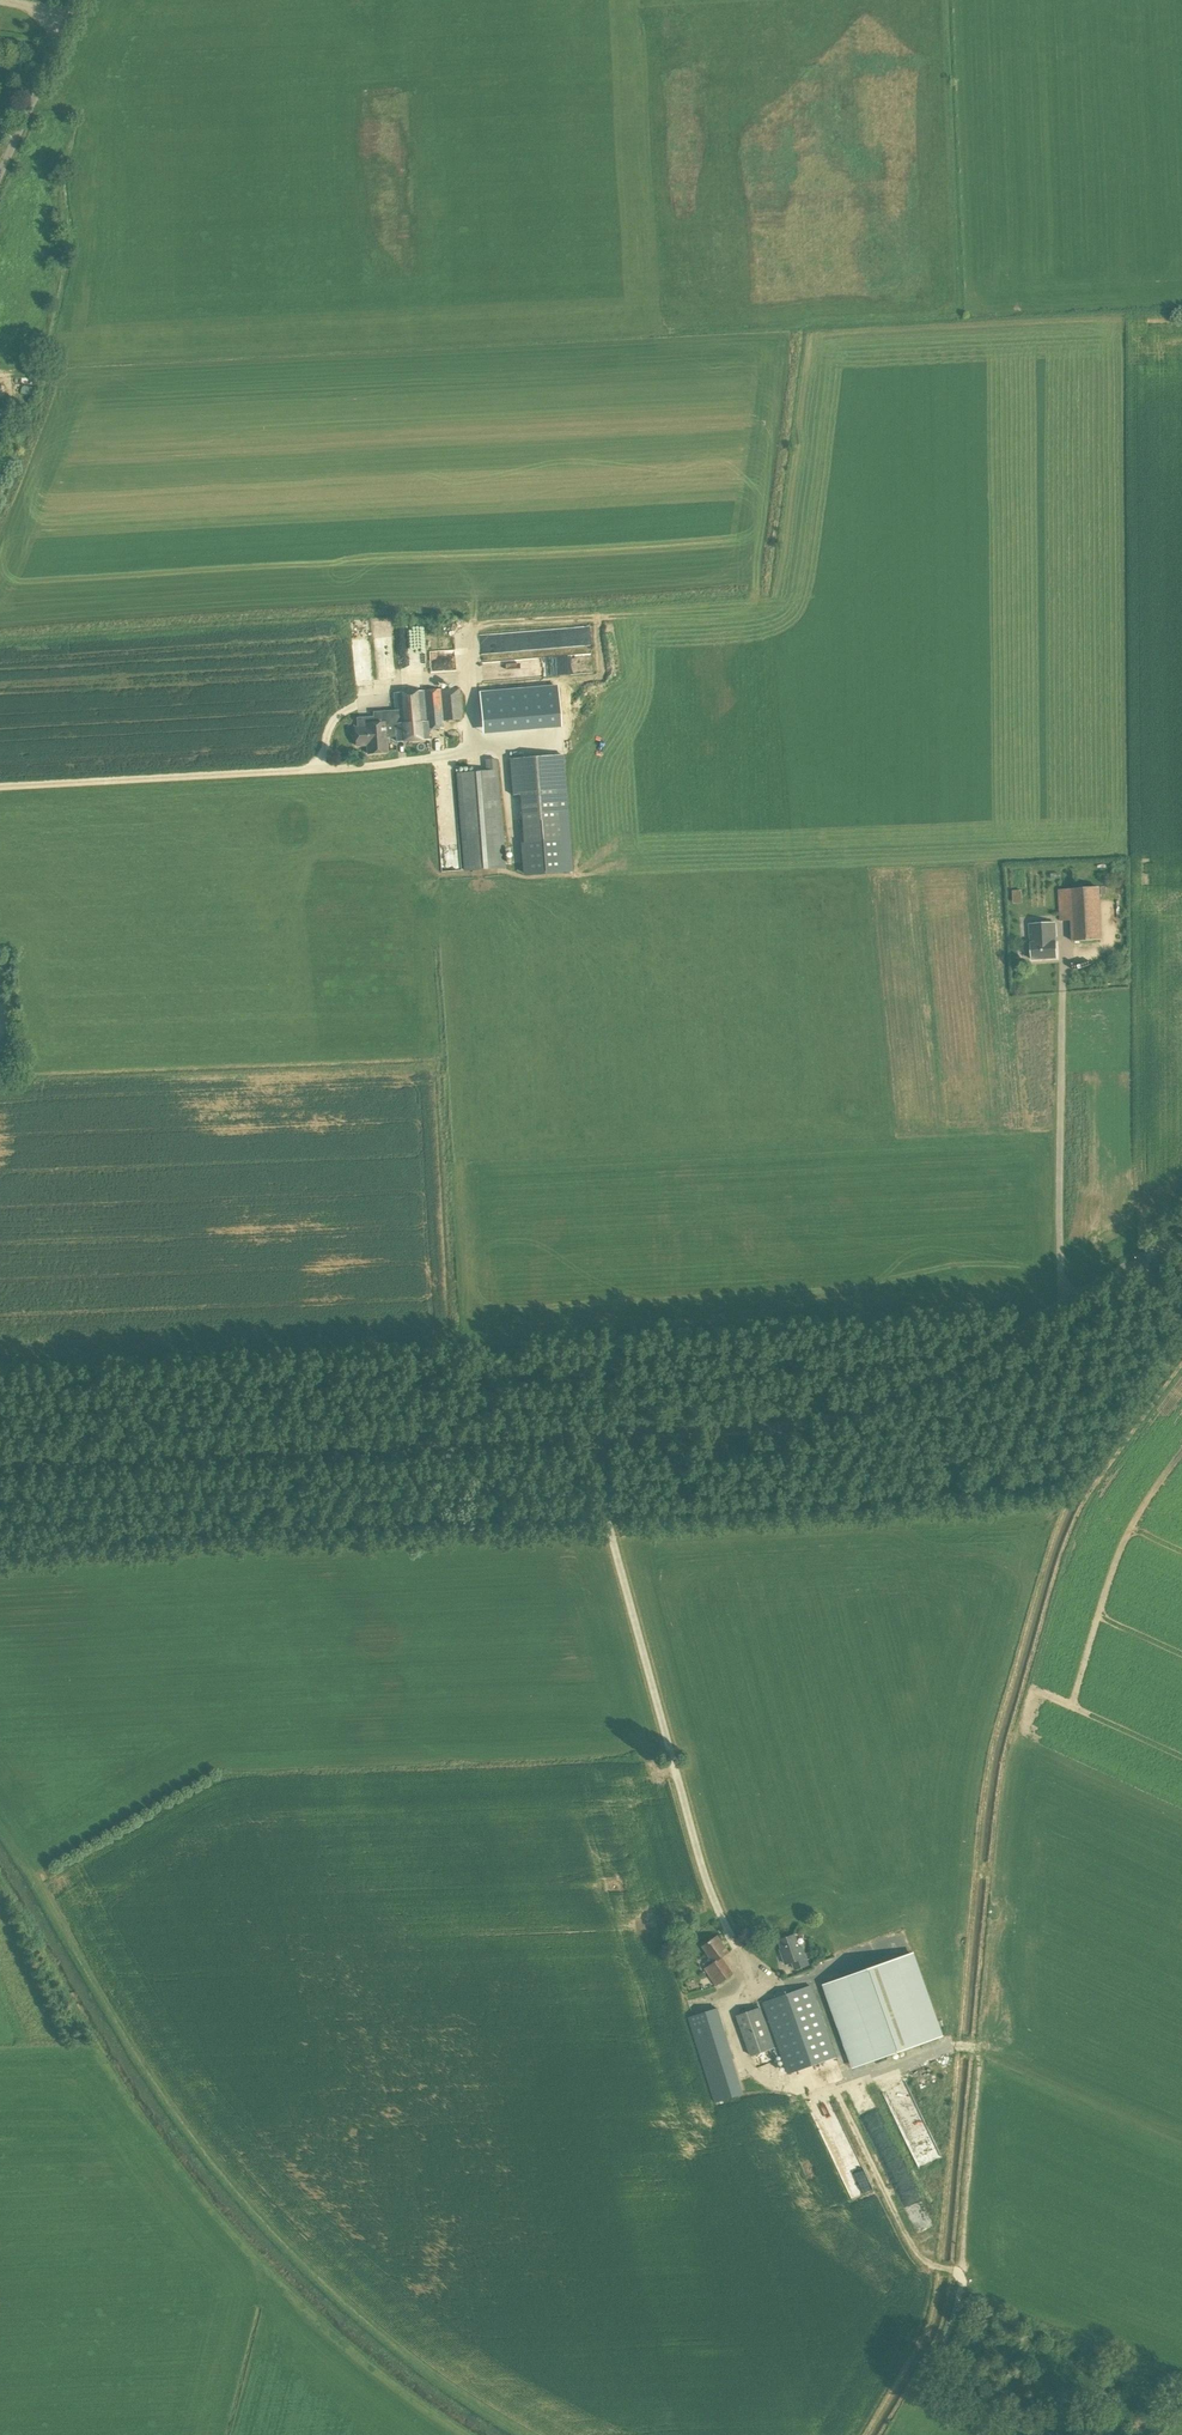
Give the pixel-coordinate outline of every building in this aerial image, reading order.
[(413,678),(435,674),(433,665),(411,669),(413,678)] [(386,681),(397,681),(397,668),(386,668),(386,681)] [(533,687),(479,691),(482,724),(536,720),(533,687)] [(444,728),(443,721),(462,719),(459,688),(393,693),(396,724),(394,724),(394,725),(385,725),(385,723),(366,725),(366,728),(354,729),(356,746),(367,745),(368,754),(387,752),(386,737),(396,736),(397,742),(429,739),(429,729),(444,728)] [(465,871),(504,868),(502,834),(496,759),(485,760),(486,771),(458,773),(463,838),(465,871)] [(574,872),(568,797),(520,801),(526,876),(574,872)] [(1102,939),(1098,886),(1059,889),(1059,892),(1061,921),(1072,920),(1074,941),(1102,939)] [(1057,941),(1056,923),(1031,924),(1032,943),(1033,960),(1058,958),(1057,941)] [(1162,1271),(1157,1275),(1163,1282),(1168,1278),(1162,1271)] [(799,1948),(794,1935),(779,1940),(784,1953),(782,1954),(786,1964),(793,1962),(795,1969),(808,1965),(802,1947),(799,1948)] [(716,1985),(734,1973),(722,1957),(729,1952),(717,1937),(703,1947),(715,1963),(713,1964),(705,1969),(716,1985)] [(852,2068),(944,2035),(914,1952),(823,1984),(852,2068)] [(787,2074),(836,2056),(811,1984),(761,2002),(787,2074)] [(715,2103),(744,2094),(733,2059),(734,2058),(718,2007),(687,2017),(715,2103)] [(750,2056),(775,2047),(760,2007),(736,2015),(750,2056)] [(873,2137),(885,2133),(875,2102),(863,2106),(873,2137)] [(846,2175),(856,2198),(875,2189),(864,2167),(846,2175)] [(910,2192),(912,2198),(916,2197),(909,2173),(895,2177),(900,2195),(910,2192)] [(900,2208),(906,2206),(901,2195),(896,2197),(900,2208)] [(987,2378),(990,2371),(983,2368),(980,2376),(987,2378)]
